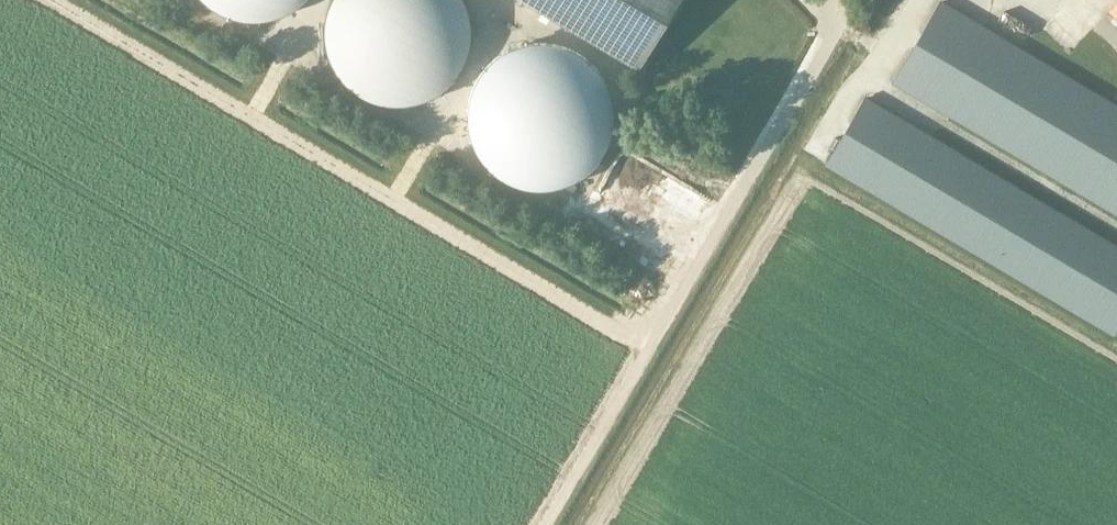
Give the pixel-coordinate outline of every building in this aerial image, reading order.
[(205,4),(210,8),(216,12),(222,15),(228,17),(234,19),(240,20),(247,21),(253,22),(260,21),(266,20),(272,19),(278,17),(284,15),(290,12),(296,8),(301,4),(305,0),(201,0),(205,4)] [(472,32),(471,26),(471,19),(469,13),(467,7),(465,1),(464,0),(331,0),(330,1),(328,7),(326,13),(324,19),(324,26),(323,32),(324,38),(324,45),(326,51),(328,57),(330,63),(333,69),(337,75),(341,80),(345,84),(350,89),(355,93),(360,96),(366,99),(372,102),(378,104),(385,105),(391,106),(397,106),(404,106),(410,105),(417,104),(423,102),(429,99),(435,96),(440,93),(445,89),(450,84),(454,80),(458,75),(462,69),(465,63),(467,57),(469,51),(471,45),(471,39),(472,32)] [(631,68),(673,0),(519,0),(631,68)] [(1109,11),(1116,18),(1116,2),(1109,11)] [(939,3),(893,80),(1116,213),(1116,108),(939,3)] [(614,117),(614,110),(613,104),(612,97),(610,91),(607,85),(604,80),(601,74),(597,69),(593,64),(588,60),(583,56),(577,53),(572,50),(566,47),(559,45),(553,44),(547,43),(540,43),(534,43),(528,44),(521,45),(515,47),(509,50),(504,53),(498,56),(493,60),(488,64),(484,69),(480,74),(477,80),(474,85),(471,91),(469,97),(468,104),(467,110),(467,117),(467,123),(468,129),(469,136),(471,142),(474,148),(477,153),(480,159),(484,164),(488,169),(493,173),(498,177),(504,180),(509,183),(515,186),(521,188),(528,189),(534,190),(540,190),(547,190),(553,189),(559,188),(566,186),(572,183),(577,180),(583,177),(588,173),(593,169),(597,164),(601,159),(604,153),(607,148),(610,142),(612,136),(613,129),(614,123),(614,117)] [(1116,329),(1116,249),(863,99),(826,163),(1114,333),(1116,329)]
